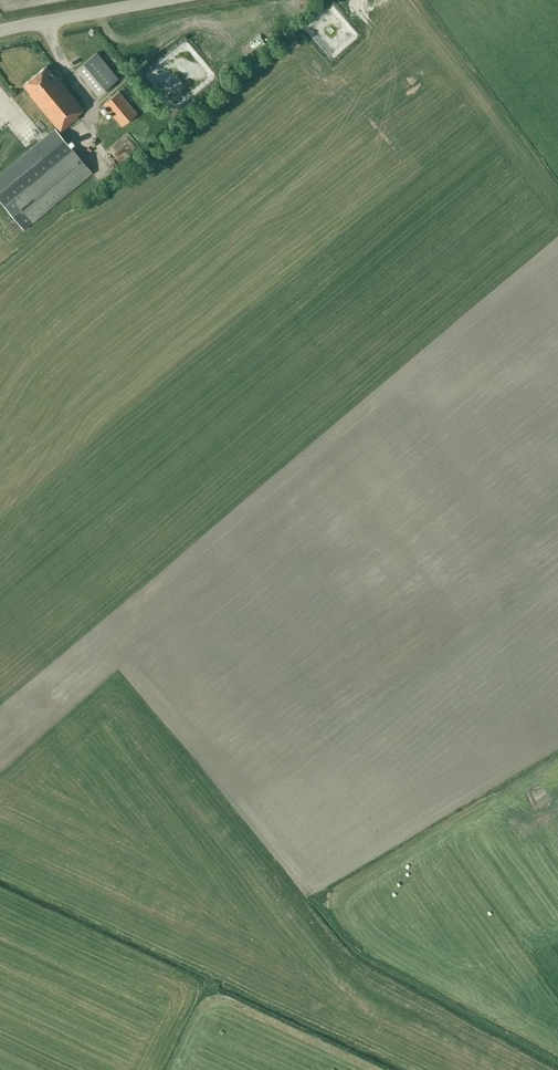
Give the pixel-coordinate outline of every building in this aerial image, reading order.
[(306,25),(311,31),(330,15),(338,24),(332,29),(346,45),(358,34),(331,3),(306,25)] [(187,40),(149,70),(177,107),(215,76),(187,40)] [(96,53),(76,70),(97,95),(118,78),(96,53)] [(77,117),(76,115),(84,109),(55,74),(54,75),(46,66),(23,85),(31,94),(30,95),(57,127),(31,149),(0,174),(0,200),(24,229),(92,172),(58,132),(77,117)] [(118,91),(103,104),(122,126),(137,114),(118,91)] [(98,166),(96,175),(104,177),(106,167),(98,166)]
